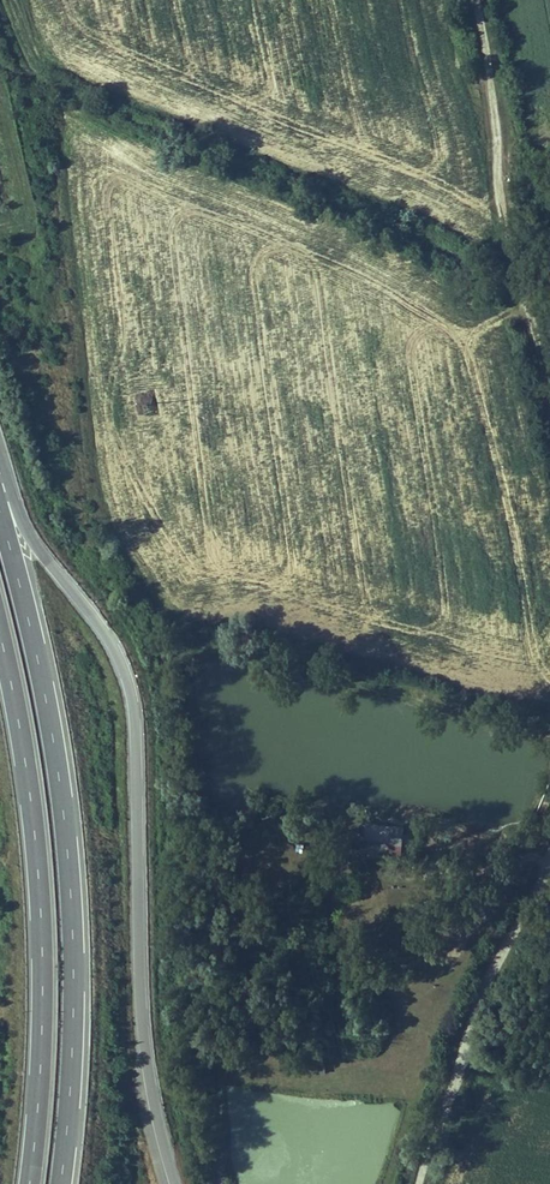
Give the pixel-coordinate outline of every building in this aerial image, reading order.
[(365,822),(364,851),(402,853),(404,824),(365,822)]
